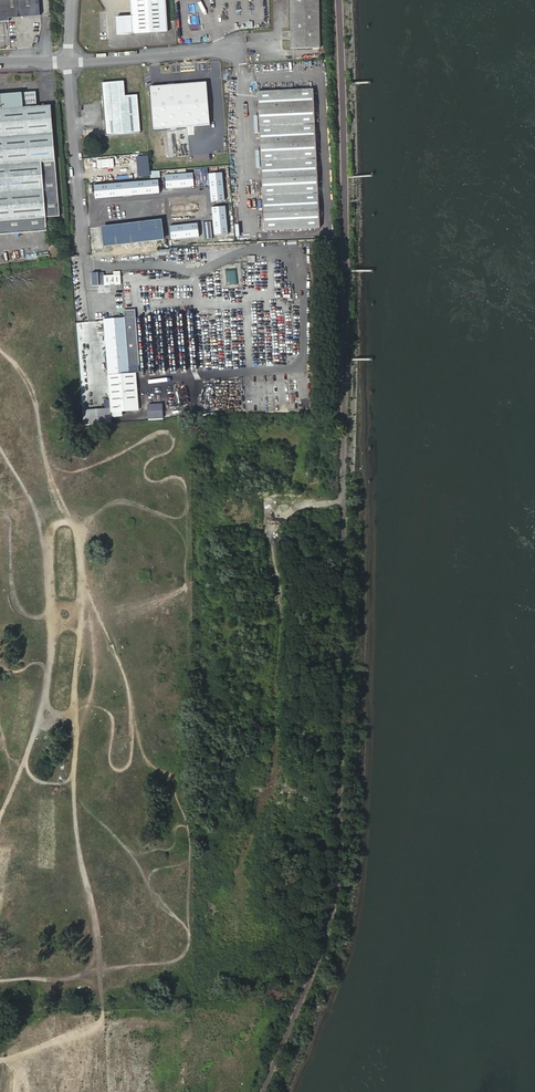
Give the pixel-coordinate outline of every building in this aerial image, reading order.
[(38,0),(0,0),(0,22),(9,21),(8,18),(8,9),(38,6),(38,0)] [(166,0),(130,0),(131,15),(117,16),(118,34),(168,30),(166,0)] [(292,48),(321,48),(320,0),(291,0),(292,48)] [(39,15),(38,6),(8,9),(8,18),(39,15)] [(141,132),(137,95),(125,96),(124,80),(102,82),(106,135),(141,132)] [(208,82),(152,86),(156,130),(211,125),(208,82)] [(265,230),(321,227),(314,88),(259,91),(265,230)] [(50,107),(37,108),(36,93),(0,96),(0,233),(46,229),(45,218),(59,217),(55,162),(50,107)] [(135,156),(137,176),(150,175),(148,155),(135,156)] [(114,159),(97,160),(97,169),(114,168),(114,159)] [(222,172),(208,174),(211,202),(225,200),(222,172)] [(193,187),(193,173),(165,174),(165,188),(193,187)] [(158,181),(93,184),(94,198),(159,195),(158,181)] [(227,234),(225,206),(212,207),(213,235),(227,234)] [(163,238),(161,220),(103,227),(105,245),(163,238)] [(202,222),(203,239),(212,238),(211,222),(202,222)] [(170,240),(198,237),(197,223),(169,226),(170,240)] [(98,276),(98,286),(121,284),(120,275),(98,276)] [(125,311),(126,318),(105,319),(111,412),(122,412),(138,411),(136,373),(129,373),(129,367),(140,366),(136,310),(125,311)] [(147,404),(148,419),(163,418),(163,404),(147,404)]
